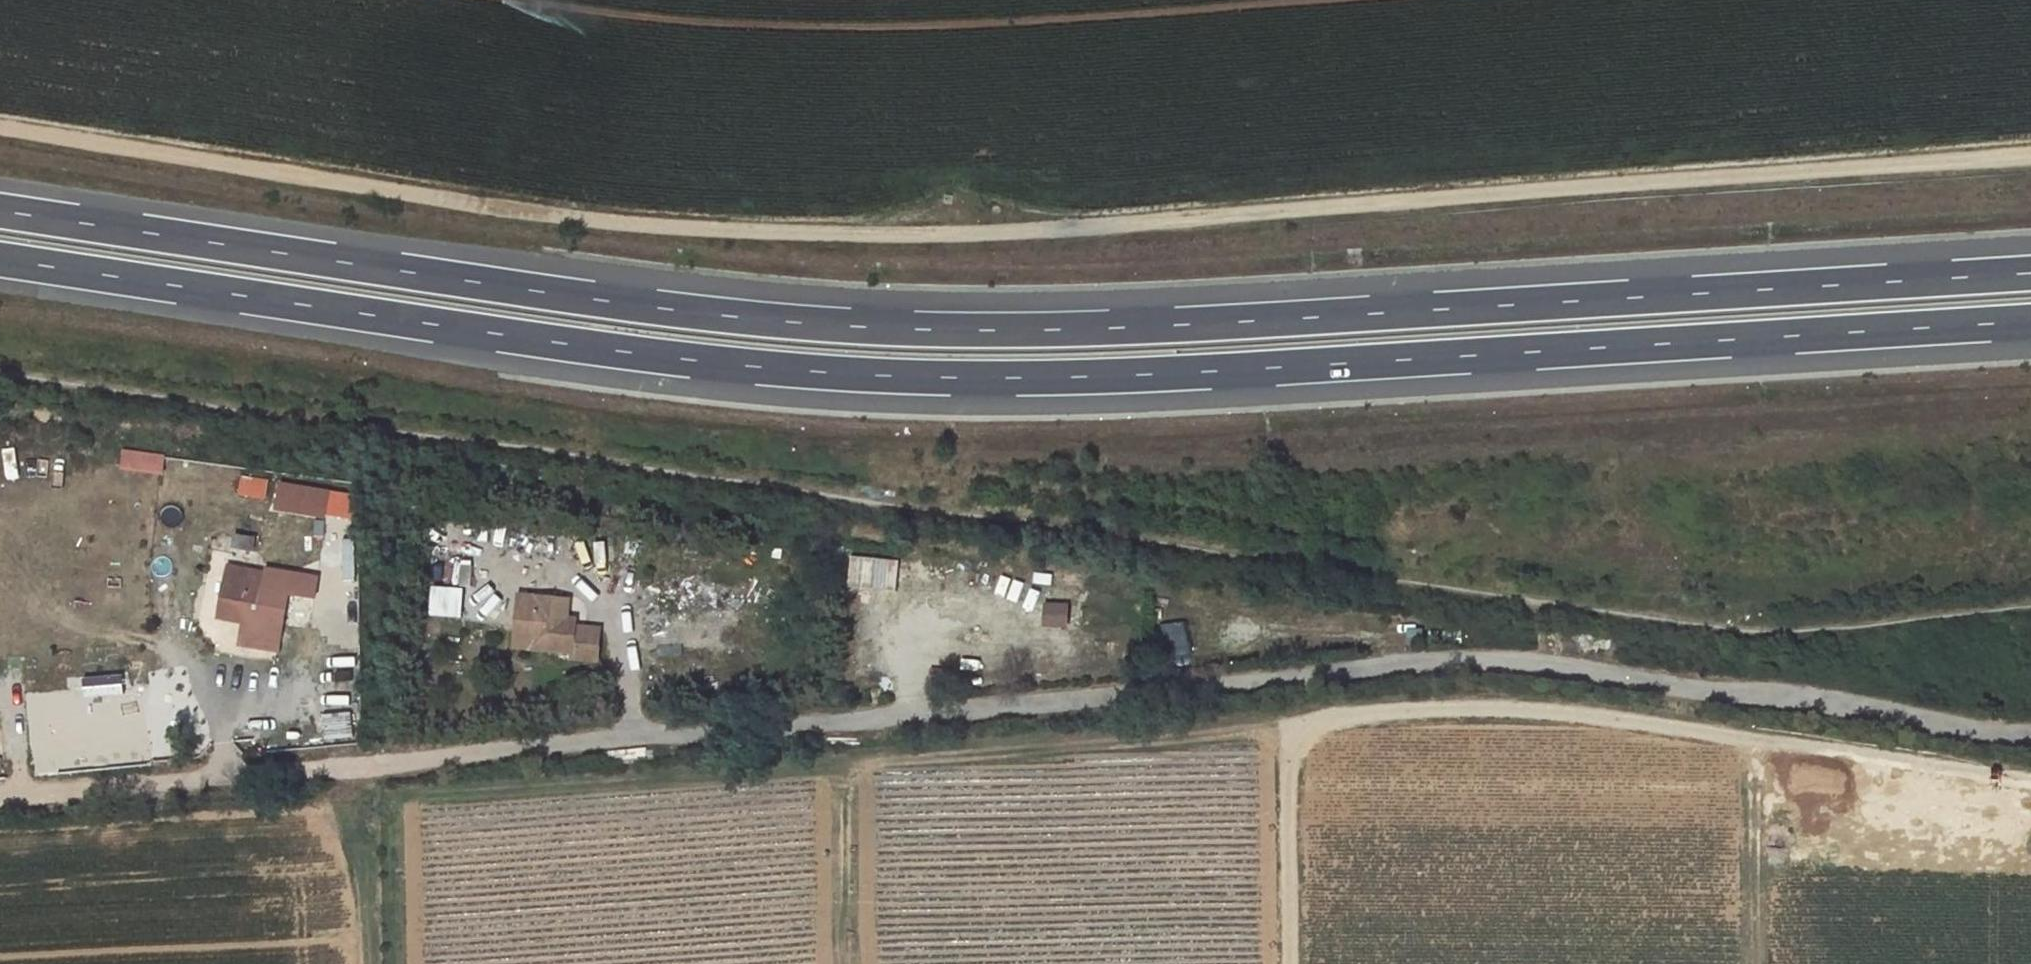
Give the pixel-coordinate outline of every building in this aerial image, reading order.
[(121,451),(120,472),(162,475),(164,455),(121,451)] [(201,462),(195,493),(226,499),(232,468),(201,462)] [(266,484),(239,479),(237,492),(264,497),(266,484)] [(274,517),(357,520),(358,490),(275,487),(274,517)] [(453,529),(434,529),(435,546),(454,545),(453,529)] [(230,550),(250,554),(252,537),(233,534),(230,550)] [(289,599),(245,588),(234,642),(277,651),(289,599)] [(567,598),(519,595),(516,648),(563,650),(574,651),(575,627),(576,621),(566,621),(567,598)] [(601,628),(575,627),(574,651),(563,650),(562,659),(599,661),(601,628)] [(1172,633),(1173,655),(1195,653),(1193,631),(1172,633)] [(155,704),(166,703),(164,678),(153,679),(155,704)] [(100,710),(101,737),(131,735),(130,708),(100,710)]
